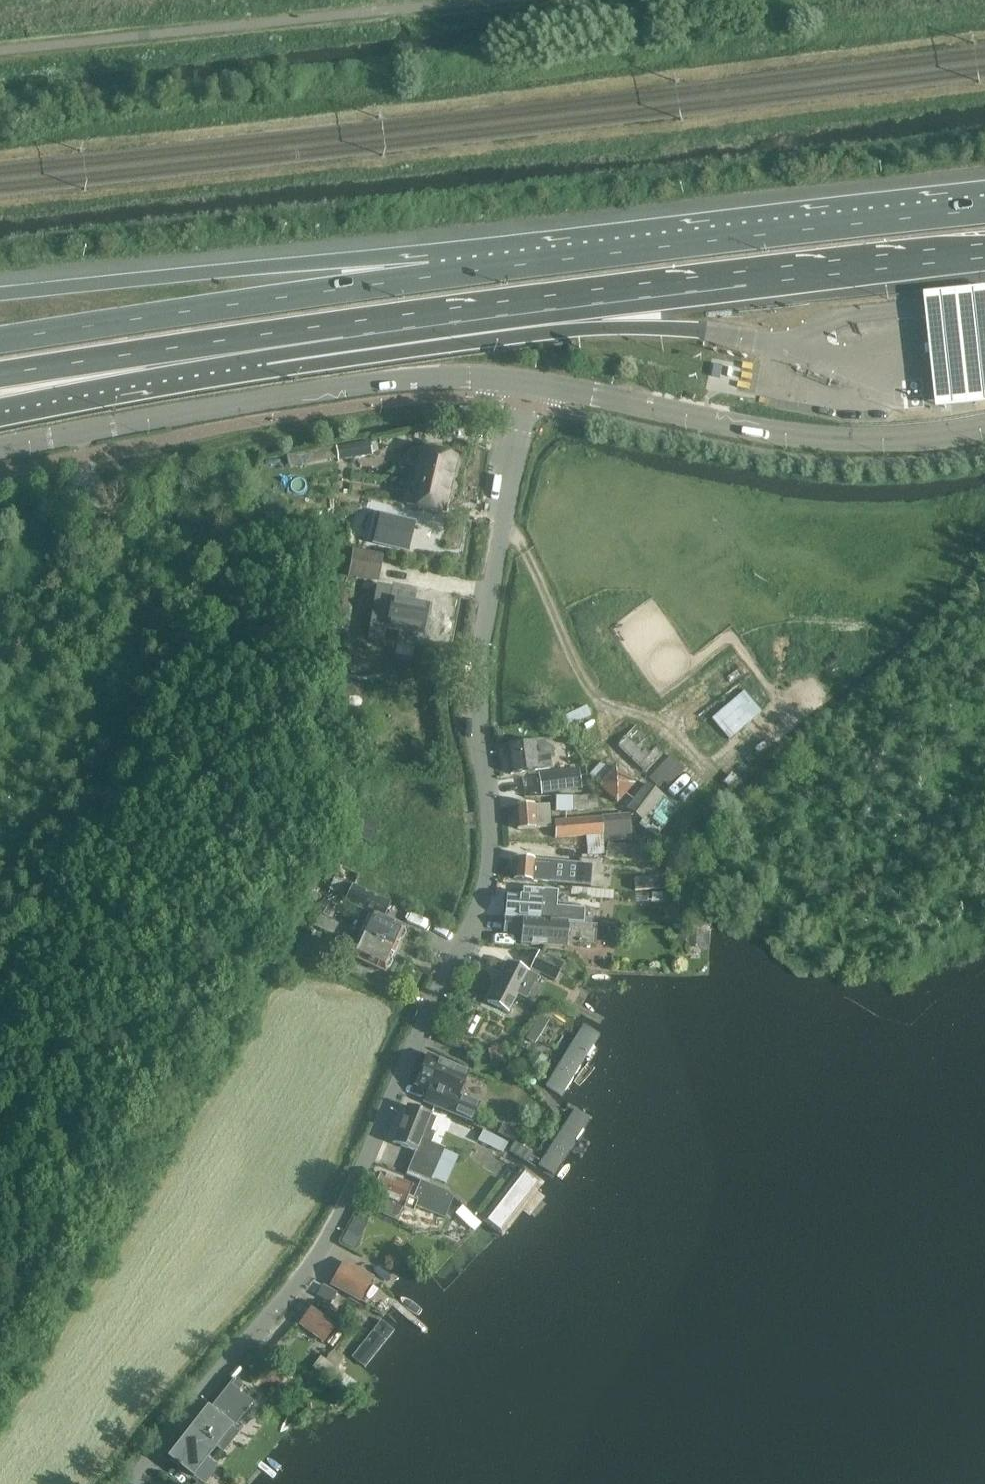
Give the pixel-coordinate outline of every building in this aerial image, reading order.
[(929,356),(931,376),(934,414),(984,409),(984,295),(923,301),(924,310),(929,356)] [(345,446),(346,459),(372,455),(369,442),(345,446)] [(345,446),(288,458),(290,468),(339,458),(339,460),(346,459),(345,446)] [(407,461),(412,466),(418,468),(415,484),(422,486),(417,507),(434,511),(434,510),(443,512),(447,493),(451,494),(453,483),(450,482),(452,475),(455,476),(457,465),(454,464),(456,458),(447,456),(447,455),(415,448),(409,452),(407,461)] [(367,494),(365,513),(397,517),(399,497),(367,494)] [(114,496),(106,498),(108,506),(117,504),(114,496)] [(336,497),(336,512),(364,512),(364,496),(336,497)] [(405,553),(412,523),(379,515),(372,546),(405,553)] [(353,549),(349,573),(379,578),(383,554),(353,549)] [(378,588),(369,639),(385,642),(388,627),(393,628),(399,629),(398,638),(397,641),(415,644),(416,632),(422,633),(426,607),(392,601),(394,590),(378,588)] [(369,667),(370,648),(349,648),(348,666),(369,667)] [(714,717),(733,737),(765,709),(746,688),(714,717)] [(508,746),(510,774),(551,769),(550,756),(554,756),(553,747),(543,742),(508,746)] [(670,756),(650,778),(659,787),(663,783),(664,782),(668,785),(683,768),(680,765),(670,756)] [(600,783),(618,800),(636,782),(617,765),(600,783)] [(578,768),(539,773),(541,792),(582,788),(578,768)] [(657,789),(649,782),(627,808),(642,820),(638,825),(656,838),(679,807),(657,789)] [(588,796),(556,796),(555,811),(598,812),(597,797),(589,797),(588,796)] [(549,805),(516,807),(517,829),(536,828),(551,828),(549,805)] [(630,815),(554,821),(555,838),(586,836),(587,856),(604,854),(603,837),(632,835),(630,815)] [(362,817),(354,835),(367,841),(375,823),(362,817)] [(608,843),(606,858),(654,862),(656,841),(638,839),(638,846),(608,843)] [(515,858),(513,879),(590,886),(592,865),(552,861),(515,858)] [(340,866),(335,877),(354,885),(359,875),(340,866)] [(665,881),(653,881),(653,890),(665,889),(665,881)] [(349,885),(343,898),(365,909),(369,911),(359,934),(363,936),(395,951),(400,941),(403,940),(406,934),(405,932),(407,929),(383,918),(390,903),(352,886),(349,885)] [(506,897),(505,917),(535,919),(538,919),(584,923),(585,909),(557,907),(558,891),(524,888),(523,898),(506,897)] [(613,902),(614,892),(587,890),(586,900),(613,902)] [(306,897),(315,903),(319,897),(310,891),(306,897)] [(334,906),(323,901),(317,913),(328,918),(334,906)] [(342,926),(317,915),(313,924),(338,936),(342,926)] [(503,933),(522,935),(521,945),(565,949),(566,944),(595,947),(596,927),(505,918),(503,933)] [(701,934),(689,933),(688,948),(700,949),(701,934)] [(363,936),(353,957),(386,972),(387,969),(389,969),(392,963),(391,960),(395,951),(363,936)] [(311,940),(307,938),(301,949),(309,953),(312,949),(308,947),(311,940)] [(539,951),(530,968),(555,981),(564,964),(539,951)] [(529,971),(508,961),(487,1001),(508,1012),(529,971)] [(540,1018),(533,1029),(538,1033),(546,1022),(540,1018)] [(581,1031),(545,1087),(559,1096),(594,1040),(581,1031)] [(531,1032),(527,1038),(533,1041),(537,1035),(531,1032)] [(505,1056),(498,1050),(491,1059),(498,1064),(505,1056)] [(545,1058),(534,1052),(529,1061),(534,1064),(532,1067),(537,1070),(538,1067),(540,1068),(545,1058)] [(468,1072),(427,1055),(415,1085),(428,1090),(422,1103),(472,1123),(473,1121),(472,1120),(479,1104),(458,1095),(468,1072)] [(436,1117),(430,1115),(408,1105),(393,1142),(415,1152),(407,1171),(430,1181),(444,1148),(431,1142),(435,1132),(431,1131),(436,1117)] [(575,1110),(539,1166),(553,1174),(588,1118),(575,1110)] [(500,1126),(495,1136),(511,1145),(516,1134),(500,1126)] [(506,1144),(491,1134),(483,1130),(478,1139),(502,1151),(506,1144)] [(515,1142),(509,1150),(525,1161),(531,1153),(515,1142)] [(537,1182),(523,1171),(486,1218),(500,1230),(537,1182)] [(400,1217),(404,1209),(413,1212),(417,1204),(444,1216),(452,1197),(448,1192),(421,1180),(418,1187),(413,1198),(409,1196),(413,1187),(406,1184),(380,1173),(371,1195),(384,1200),(384,1201),(381,1210),(383,1214),(395,1219),(400,1217)] [(455,1215),(472,1231),(479,1223),(477,1221),(475,1220),(463,1207),(455,1215)] [(361,1238),(347,1231),(341,1241),(355,1249),(361,1238)] [(344,1262),(332,1284),(359,1300),(371,1277),(344,1262)] [(324,1341),(335,1326),(310,1308),(299,1323),(324,1341)] [(396,1328),(384,1318),(359,1346),(371,1357),(396,1328)] [(352,1350),(344,1345),(330,1364),(337,1368),(343,1359),(345,1360),(352,1350)] [(360,1388),(328,1363),(320,1374),(352,1398),(360,1388)] [(167,1458),(168,1459),(184,1472),(193,1478),(200,1483),(203,1483),(213,1472),(213,1465),(207,1460),(233,1427),(254,1402),(239,1390),(241,1387),(232,1381),(210,1408),(208,1407),(207,1406),(167,1458)]
